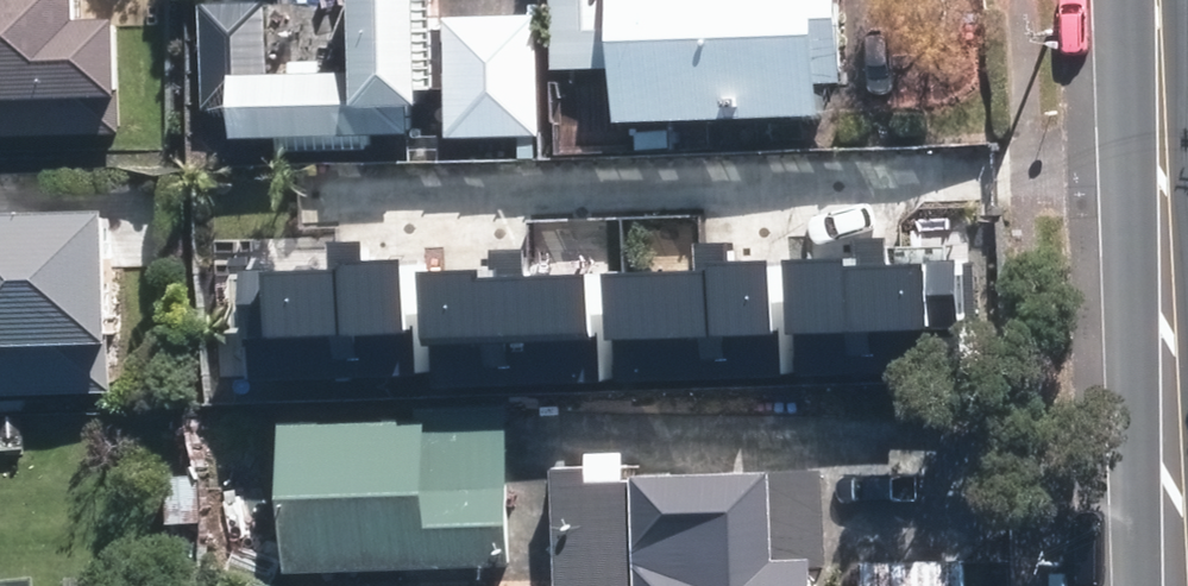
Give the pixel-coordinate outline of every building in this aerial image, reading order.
[(111,138),(109,21),(66,22),(66,0),(0,0),(0,139),(111,138)] [(406,131),(406,102),(422,101),(420,0),(355,0),(356,68),(259,70),(258,10),(193,11),(195,108),(229,107),(229,135),(406,131)] [(818,18),(839,17),(838,0),(545,0),(546,72),(614,71),(615,118),(820,113),(818,18)] [(536,139),(533,16),(439,18),(441,141),(536,139)] [(102,389),(100,338),(111,338),(108,204),(0,207),(0,391),(102,389)] [(783,262),(787,330),(954,322),(951,263),(885,266),(884,239),(859,240),(860,268),(841,268),(840,259),(783,262)] [(604,277),(607,339),(766,331),(763,263),(725,264),(724,241),(691,243),(692,272),(604,277)] [(258,277),(261,339),(402,332),(399,264),(361,266),(360,242),(326,244),(328,273),(258,277)] [(421,273),(424,341),(586,333),(583,276),(524,279),(522,247),(496,249),(497,280),(475,281),(474,271),(421,273)] [(520,560),(515,400),(425,402),(426,414),(292,417),(296,566),(520,560)] [(584,465),(548,466),(551,585),(816,585),(815,557),(771,558),(769,470),(635,473),(635,481),(585,483),(584,465)] [(238,538),(230,563),(275,576),(283,551),(238,538)] [(866,556),(866,585),(971,585),(971,555),(866,556)]
